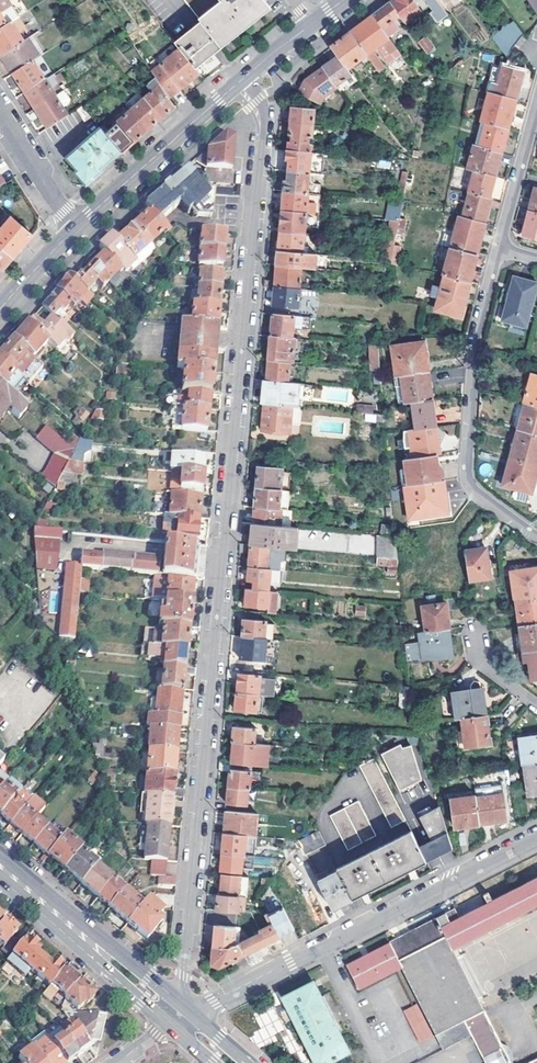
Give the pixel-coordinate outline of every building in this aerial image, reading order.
[(14,19),(20,15),(13,5),(10,6),(6,0),(0,0),(0,28),(14,19)] [(199,19),(201,21),(219,44),(270,6),(266,0),(220,0),(221,1),(199,19)] [(412,0),(394,0),(390,2),(400,15),(401,17),(416,5),(412,0)] [(439,1),(438,0),(425,0),(433,11),(430,13),(438,22),(449,14),(439,1)] [(400,15),(390,2),(385,6),(373,16),(382,29),(400,15)] [(273,10),(270,6),(219,44),(222,48),(223,49),(273,10)] [(2,54),(28,37),(32,35),(20,15),(14,19),(0,28),(0,51),(2,54)] [(396,53),(399,51),(382,29),(373,16),(368,20),(362,25),(350,34),(366,55),(385,81),(390,77),(372,52),(383,44),(391,53),(394,51),(396,53)] [(222,48),(219,44),(201,21),(175,41),(180,48),(196,68),(219,51),(222,48)] [(174,41),(160,23),(146,34),(151,40),(160,34),(169,45),(174,41)] [(515,23),(498,45),(506,58),(511,60),(515,55),(510,51),(523,34),(515,23)] [(333,47),(339,56),(348,69),(366,55),(350,34),(337,44),(333,47)] [(32,35),(28,37),(40,56),(42,55),(44,53),(32,35)] [(14,73),(33,60),(40,56),(28,37),(2,54),(14,73)] [(143,37),(134,43),(151,69),(159,62),(149,49),(151,48),(143,37)] [(426,37),(420,41),(428,52),(434,48),(426,37)] [(179,89),(199,71),(196,68),(180,48),(161,65),(152,71),(156,77),(169,96),(179,89)] [(33,60),(43,76),(52,71),(42,55),(40,56),(33,60)] [(325,67),(324,68),(337,86),(352,74),(348,69),(339,56),(332,62),(330,60),(325,65),(325,67)] [(14,73),(26,91),(45,79),(43,76),(33,60),(14,73)] [(503,67),(495,94),(516,100),(523,72),(503,67)] [(337,86),(324,68),(312,77),(308,82),(304,87),(303,90),(301,94),(320,104),(325,96),(337,86)] [(52,74),(58,83),(60,82),(55,73),(52,74)] [(45,79),(26,91),(36,107),(56,95),(61,91),(59,87),(54,90),(52,87),(58,83),(52,74),(45,79)] [(169,96),(156,77),(149,83),(154,90),(145,98),(162,118),(170,111),(175,106),(169,96)] [(56,95),(64,107),(70,102),(63,90),(61,91),(56,95)] [(489,93),(481,122),(486,123),(508,129),(516,100),(495,94),(489,93)] [(48,127),(69,114),(64,107),(56,95),(36,107),(48,127)] [(145,98),(132,110),(148,130),(155,124),(162,118),(145,98)] [(82,105),(76,109),(85,121),(92,117),(82,105)] [(292,106),(290,123),(313,125),(315,109),(292,106)] [(118,122),(135,141),(141,136),(148,130),(132,110),(118,122)] [(118,122),(106,133),(122,152),(132,144),(135,141),(118,122)] [(312,136),(313,125),(290,123),(289,143),(288,150),(307,151),(309,136),(312,136)] [(486,123),(479,147),(502,153),(508,129),(486,123)] [(87,183),(122,152),(106,133),(102,128),(85,143),(70,157),(80,170),(77,172),(87,183)] [(209,169),(231,171),(233,156),(234,138),(230,136),(227,135),(196,162),(205,168),(209,169)] [(475,171),(495,177),(502,153),(479,147),(474,145),(468,169),(475,171)] [(286,170),(310,172),(311,152),(307,151),(288,150),(286,170)] [(400,151),(397,159),(411,160),(412,157),(400,151)] [(80,170),(70,157),(67,160),(77,172),(80,170)] [(209,169),(207,183),(230,185),(231,171),(209,169)] [(199,217),(201,217),(201,215),(211,216),(212,208),(214,208),(215,195),(207,195),(187,170),(167,188),(155,198),(145,206),(151,213),(157,220),(169,210),(171,213),(179,206),(182,204),(190,213),(192,211),(199,217)] [(282,179),(282,189),(284,190),(308,192),(310,172),(286,170),(284,179),(282,179)] [(475,171),(469,193),(490,198),(495,177),(475,171)] [(319,214),(321,193),(308,192),(284,190),(282,210),(307,213),(319,214)] [(463,218),(485,224),(487,215),(485,214),(490,198),(469,193),(463,218)] [(386,220),(399,221),(400,214),(403,201),(390,199),(386,220)] [(188,216),(190,213),(182,204),(179,206),(188,216)] [(212,218),(214,208),(212,208),(211,216),(201,215),(201,217),(212,218)] [(0,216),(0,225),(3,228),(13,217),(5,210),(0,216)] [(159,223),(171,213),(169,210),(157,220),(159,223)] [(305,232),(307,213),(282,210),(280,231),(305,232)] [(523,235),(536,239),(536,214),(530,212),(523,235)] [(151,246),(167,233),(159,223),(157,220),(151,213),(135,227),(151,246)] [(403,220),(404,215),(400,214),(399,221),(391,263),(398,265),(406,221),(403,220)] [(13,258),(16,255),(33,235),(13,217),(3,228),(0,225),(0,246),(13,258)] [(450,248),(477,255),(485,224),(463,218),(459,217),(450,248)] [(140,265),(156,251),(151,246),(135,227),(118,242),(138,263),(140,265)] [(303,253),(305,232),(280,231),(278,251),(303,253)] [(200,248),(223,250),(225,235),(202,232),(200,248)] [(126,275),(138,263),(118,242),(112,235),(100,246),(106,253),(124,273),(126,275)] [(13,258),(0,246),(0,268),(2,270),(5,267),(13,258)] [(200,248),(198,266),(222,268),(223,250),(200,248)] [(445,275),(470,282),(477,255),(450,248),(443,275),(445,275)] [(303,253),(278,251),(277,265),(315,269),(317,254),(303,253)] [(117,279),(124,273),(106,253),(94,265),(109,281),(115,276),(117,279)] [(109,281),(94,265),(77,283),(88,292),(97,283),(103,288),(109,281)] [(338,293),(340,271),(315,269),(277,265),(276,278),(276,280),(265,278),(264,286),(275,287),(300,289),(338,293)] [(200,277),(198,289),(220,290),(222,268),(198,266),(198,273),(196,273),(196,276),(200,277)] [(436,309),(460,315),(470,282),(445,275),(436,309)] [(75,307),(88,292),(77,283),(71,277),(61,288),(58,291),(71,303),(75,307)] [(502,321),(526,327),(536,285),(536,283),(513,277),(502,321)] [(300,289),(275,287),(272,314),(290,316),(290,308),(299,308),(300,289)] [(198,289),(197,306),(218,309),(218,307),(221,307),(222,299),(219,299),(220,290),(198,289)] [(43,307),(53,316),(61,307),(65,310),(71,303),(58,291),(51,298),(43,307)] [(75,307),(71,303),(65,310),(61,307),(53,316),(64,325),(78,309),(75,307)] [(193,307),(191,326),(216,328),(218,309),(197,306),(193,307)] [(299,338),(300,330),(293,329),(294,316),(290,316),(272,314),(270,335),(299,338)] [(67,344),(75,335),(64,325),(53,316),(47,323),(45,325),(35,316),(29,323),(58,349),(62,344),(67,344)] [(35,358),(48,342),(28,324),(25,328),(14,340),(27,351),(35,358)] [(183,369),(212,372),(216,328),(191,326),(179,325),(175,368),(183,369)] [(301,362),(303,338),(299,338),(270,335),(268,359),(290,361),(301,362)] [(117,341),(121,344),(125,340),(121,336),(117,341)] [(14,340),(7,348),(0,356),(0,357),(12,367),(27,351),(14,340)] [(400,345),(404,375),(429,371),(425,341),(400,345)] [(369,344),(371,370),(380,371),(377,345),(375,345),(369,344)] [(17,372),(12,367),(0,357),(0,384),(3,387),(17,372)] [(288,382),(290,361),(268,359),(266,379),(288,382)] [(189,392),(210,394),(212,372),(183,369),(181,391),(189,392)] [(152,378),(159,379),(160,370),(153,370),(152,378)] [(402,376),(405,402),(433,399),(429,371),(404,375),(402,376)] [(522,403),(524,404),(536,407),(536,376),(530,374),(522,403)] [(288,382),(266,379),(264,403),(292,406),(295,406),(296,395),(303,396),(303,383),(288,382)] [(10,410),(20,419),(28,410),(3,387),(0,384),(0,414),(6,407),(10,410)] [(352,389),(314,386),(313,400),(351,403),(352,389)] [(187,407),(208,409),(210,397),(210,394),(189,392),(187,407)] [(405,402),(407,419),(415,417),(416,429),(436,426),(433,399),(405,402)] [(262,430),(289,432),(292,406),(264,403),(262,430)] [(517,430),(536,435),(536,407),(524,404),(517,430)] [(171,427),(206,431),(208,409),(187,407),(171,405),(169,416),(172,416),(171,427)] [(357,405),(356,412),(365,413),(371,413),(372,407),(357,405)] [(10,410),(6,407),(0,414),(0,422),(10,410)] [(77,417),(83,421),(88,415),(82,410),(77,417)] [(96,419),(104,419),(105,411),(97,411),(96,419)] [(364,420),(384,421),(384,415),(371,413),(365,413),(364,420)] [(411,448),(412,457),(436,454),(440,453),(437,430),(436,426),(416,429),(405,430),(404,439),(398,440),(399,449),(411,448)] [(40,477),(55,489),(58,483),(69,461),(74,451),(48,427),(37,439),(56,455),(45,471),(40,477)] [(536,467),(536,435),(517,430),(509,459),(536,467)] [(93,442),(80,440),(74,451),(69,461),(84,463),(84,455),(87,455),(91,453),(93,442)] [(182,473),(202,475),(204,459),(165,454),(163,464),(171,465),(170,471),(182,473)] [(404,458),(406,470),(408,485),(440,481),(437,459),(436,454),(412,457),(404,458)] [(531,493),(536,472),(536,467),(509,459),(502,485),(531,493)] [(74,476),(82,477),(84,463),(69,461),(58,483),(65,484),(73,485),(74,476)] [(254,477),(253,485),(256,485),(256,487),(281,489),(283,468),(258,466),(258,478),(254,477)] [(180,489),(201,491),(202,475),(182,473),(180,489)] [(407,518),(447,513),(443,481),(440,481),(408,485),(403,486),(407,518)] [(155,492),(171,493),(171,485),(156,483),(155,492)] [(279,509),(281,489),(256,487),(254,507),(279,509)] [(289,490),(281,489),(279,509),(287,510),(289,490)] [(169,515),(198,518),(201,497),(172,494),(169,515)] [(377,505),(376,513),(387,514),(388,506),(377,505)] [(288,526),(290,510),(287,510),(279,509),(254,507),(253,523),(284,526),(288,526)] [(163,535),(196,538),(198,518),(169,515),(163,515),(162,525),(164,525),(163,535)] [(46,521),(38,520),(33,530),(45,531),(46,521)] [(283,548),(284,526),(253,523),(251,544),(273,547),(283,548)] [(61,542),(61,532),(45,531),(33,530),(34,540),(58,542),(61,542)] [(145,541),(160,542),(161,533),(145,531),(145,541)] [(377,534),(376,555),(396,558),(397,558),(395,536),(377,534)] [(34,540),(36,570),(54,572),(58,542),(34,540)] [(196,546),(165,543),(163,561),(102,555),(102,558),(81,557),(80,567),(80,569),(193,579),(194,569),(196,546)] [(240,553),(250,554),(249,566),(271,568),(273,547),(251,544),(241,543),(240,553)] [(466,551),(470,581),(490,578),(486,548),(466,551)] [(376,555),(375,564),(396,565),(396,558),(376,555)] [(523,562),(509,564),(510,571),(524,569),(523,562)] [(65,565),(60,639),(75,640),(78,593),(79,580),(80,569),(80,567),(65,565)] [(249,566),(248,580),(255,581),(254,589),(269,591),(271,568),(249,566)] [(510,571),(514,598),(515,598),(536,595),(536,567),(524,569),(510,571)] [(86,594),(87,581),(79,580),(78,593),(86,594)] [(166,601),(190,603),(192,584),(167,583),(166,601)] [(244,605),(277,608),(279,592),(269,591),(254,589),(246,588),(244,605)] [(515,598),(519,625),(536,623),(536,595),(515,598)] [(163,626),(188,628),(190,603),(166,601),(164,615),(159,615),(158,625),(163,626)] [(417,606),(420,633),(449,629),(447,616),(445,603),(417,606)] [(359,606),(358,614),(373,616),(374,607),(359,606)] [(264,638),(266,620),(259,619),(259,612),(245,610),(242,636),(264,638)] [(515,653),(523,653),(536,651),(536,623),(519,625),(520,632),(512,633),(515,653)] [(394,624),(395,633),(399,634),(400,651),(405,651),(404,644),(403,625),(394,624)] [(152,647),(186,650),(188,628),(163,626),(162,632),(153,632),(152,647)] [(423,660),(452,657),(449,629),(420,633),(422,642),(404,644),(405,651),(406,657),(423,655),(423,660)] [(229,667),(246,668),(247,659),(265,661),(267,638),(264,638),(242,636),(240,658),(230,658),(229,667)] [(163,667),(184,669),(186,650),(152,647),(149,646),(148,657),(164,659),(163,667)] [(398,651),(399,668),(407,668),(406,657),(405,651),(400,651),(398,651)] [(523,653),(526,677),(536,686),(536,651),(523,653)] [(161,689),(182,691),(184,676),(194,677),(195,670),(184,669),(163,667),(161,689)] [(259,694),(261,676),(240,674),(240,671),(228,670),(228,677),(238,679),(237,692),(259,694)] [(485,716),(481,688),(451,692),(454,719),(462,719),(485,716)] [(154,727),(179,729),(182,691),(161,689),(158,689),(154,727)] [(235,711),(260,713),(262,694),(259,694),(237,692),(235,711)] [(444,693),(447,721),(454,719),(451,692),(444,693)] [(462,719),(465,747),(489,743),(485,716),(462,719)] [(255,743),(256,727),(234,726),(233,741),(255,743)] [(150,749),(177,752),(179,729),(154,727),(150,727),(148,749),(150,749)] [(518,741),(521,766),(523,766),(536,764),(536,739),(518,741)] [(233,741),(232,750),(236,750),(236,754),(235,763),(252,765),(268,766),(270,744),(255,743),(233,741)] [(95,755),(103,755),(104,745),(91,744),(95,755)] [(401,744),(381,754),(400,791),(422,780),(410,745),(402,748),(401,744)] [(147,772),(174,774),(177,752),(150,749),(147,772)] [(360,766),(391,827),(405,820),(373,759),(360,766)] [(219,770),(230,771),(228,786),(249,789),(250,789),(251,779),(251,772),(252,765),(235,763),(231,763),(219,762),(219,770)] [(3,764),(0,767),(0,786),(3,789),(10,781),(3,764)] [(527,795),(536,793),(536,764),(523,766),(527,795)] [(89,780),(93,784),(100,776),(95,772),(89,780)] [(148,795),(172,797),(174,777),(174,774),(147,772),(145,794),(148,795)] [(251,772),(251,779),(262,780),(263,773),(251,772)] [(107,782),(115,782),(116,773),(108,773),(107,782)] [(0,793),(0,816),(13,801),(21,791),(10,781),(3,789),(0,793)] [(227,803),(247,805),(248,800),(249,789),(228,786),(227,800),(227,803)] [(479,825),(505,821),(501,787),(475,791),(475,796),(479,825)] [(258,789),(250,789),(249,789),(248,800),(257,801),(258,789)] [(141,794),(139,812),(146,813),(148,795),(145,794),(141,794)] [(148,825),(169,827),(172,797),(148,795),(146,813),(144,825),(148,825)] [(451,799),(455,829),(479,825),(475,796),(451,799)] [(13,801),(0,816),(0,817),(10,825),(23,810),(13,801)] [(330,814),(346,849),(375,834),(359,801),(330,814)] [(432,840),(438,853),(429,858),(422,845),(419,847),(426,861),(452,848),(439,806),(419,816),(424,825),(434,820),(440,836),(432,840)] [(36,819),(24,809),(23,810),(10,825),(22,835),(36,819)] [(246,835),(256,836),(258,814),(226,811),(224,833),(246,835)] [(47,828),(36,819),(22,835),(34,844),(47,829),(47,828)] [(424,825),(432,840),(440,836),(434,820),(424,825)] [(151,860),(166,862),(169,827),(148,825),(144,860),(151,860)] [(40,860),(43,863),(49,857),(61,841),(47,829),(34,844),(44,854),(40,860)] [(299,840),(306,854),(326,844),(319,830),(299,840)] [(411,831),(338,869),(339,871),(353,898),(364,893),(410,869),(426,861),(419,847),(411,831)] [(245,844),(246,835),(224,833),(223,853),(238,855),(239,844),(245,844)] [(82,850),(65,836),(61,841),(49,857),(64,870),(80,852),(82,850)] [(422,845),(429,858),(438,853),(432,840),(422,845)] [(97,866),(80,852),(64,870),(81,884),(95,868),(97,866)] [(221,870),(241,872),(243,855),(238,855),(223,853),(221,870)] [(151,860),(149,876),(159,876),(165,877),(166,862),(151,860)] [(112,881),(95,868),(81,884),(97,898),(112,881)] [(316,875),(333,909),(335,907),(353,898),(339,871),(329,876),(326,870),(316,875)] [(241,875),(220,873),(219,883),(218,894),(238,896),(241,875)] [(157,886),(174,887),(175,878),(165,877),(159,876),(157,886)] [(453,949),(536,906),(536,877),(493,900),(491,897),(489,892),(484,895),(486,899),(487,902),(484,904),(480,895),(455,908),(452,910),(448,912),(446,913),(444,914),(437,917),(441,926),(446,936),(453,949)] [(112,881),(97,898),(109,909),(124,891),(112,881)] [(142,907),(124,891),(109,909),(128,924),(142,907)] [(217,909),(238,911),(240,896),(238,896),(218,894),(217,909)] [(128,924),(146,939),(161,923),(157,919),(162,913),(148,901),(142,907),(128,924)] [(293,929),(282,907),(268,914),(279,936),(286,933),(293,929)] [(279,936),(268,914),(265,914),(269,924),(259,929),(260,932),(265,943),(276,938),(279,936)] [(437,1034),(463,1020),(484,1009),(453,949),(446,936),(441,926),(437,917),(398,938),(389,942),(399,960),(402,966),(437,1034)] [(13,954),(21,945),(13,938),(18,932),(5,921),(0,927),(0,943),(13,954)] [(236,926),(216,924),(214,944),(234,945),(236,926)] [(265,943),(260,932),(239,943),(244,954),(266,944),(265,943)] [(39,949),(26,939),(21,945),(13,954),(7,962),(25,977),(30,970),(50,987),(51,986),(64,970),(55,962),(51,966),(35,953),(39,949)] [(359,988),(402,966),(399,960),(389,942),(366,954),(347,964),(359,988)] [(213,955),(212,962),(219,966),(233,959),(238,968),(248,963),(244,954),(239,943),(234,945),(214,944),(214,947),(211,948),(210,955),(213,955)] [(51,986),(66,998),(79,983),(64,970),(51,986)] [(316,1062),(330,1062),(335,1061),(353,1052),(350,1045),(340,1027),(339,1024),(324,995),(319,986),(318,983),(317,981),(316,979),(282,996),(287,1007),(279,1010),(280,1013),(281,1017),(283,1020),(286,1023),(293,1018),(316,1062)] [(88,1005),(95,996),(79,983),(66,998),(65,1000),(78,1010),(85,1003),(88,1005)] [(403,1012),(419,1043),(433,1035),(417,1004),(412,1007),(403,1012)] [(463,1020),(471,1035),(482,1057),(485,1062),(513,1062),(514,1058),(508,1045),(502,1044),(490,1020),(484,1009),(463,1020)] [(70,1022),(87,1045),(91,1041),(96,1042),(99,1043),(105,1017),(63,1014),(69,1021),(70,1022)] [(435,1035),(444,1049),(471,1035),(463,1020),(437,1034),(435,1035)] [(64,1039),(78,1057),(87,1051),(90,1049),(87,1045),(70,1022),(69,1021),(58,1030),(59,1031),(64,1039)] [(59,1031),(48,1040),(53,1047),(64,1039),(59,1031)] [(33,1050),(48,1040),(43,1033),(28,1044),(33,1050)] [(66,1062),(71,1062),(78,1057),(64,1039),(53,1047),(66,1062)] [(48,1040),(33,1050),(40,1060),(42,1062),(66,1062),(53,1047),(48,1040)] [(40,1060),(39,1061),(31,1049),(18,1058),(22,1062),(42,1062),(40,1060)]
